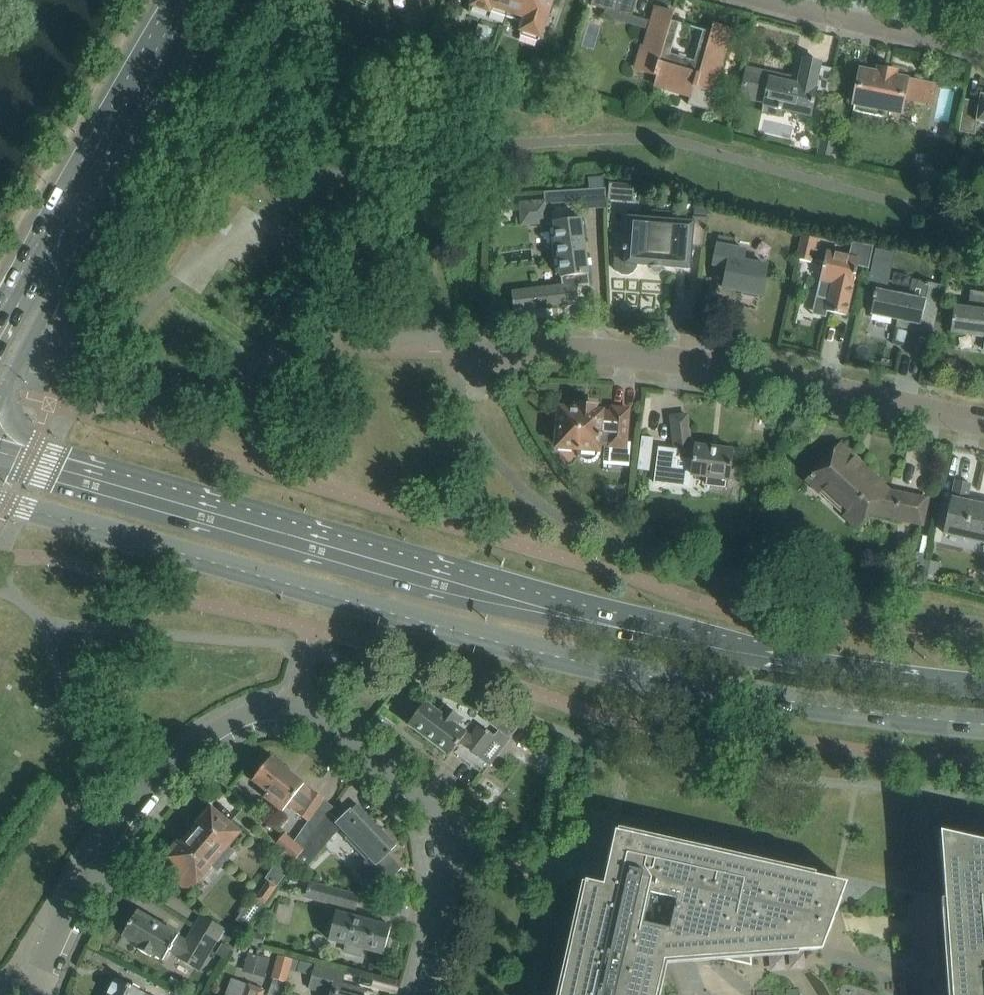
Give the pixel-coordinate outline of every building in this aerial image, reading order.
[(513,0),(474,0),(473,5),(492,11),(493,9),(508,13),(513,0)] [(508,13),(523,18),(519,29),(540,36),(552,0),(513,0),(508,13)] [(590,4),(614,11),(617,0),(591,0),(590,4)] [(714,23),(712,29),(711,32),(703,29),(694,60),(670,53),(679,22),(671,20),(674,11),(657,6),(645,47),(643,46),(636,69),(654,74),(651,86),(693,98),(696,87),(711,91),(730,28),(714,23)] [(747,69),(741,96),(765,102),(764,104),(779,108),(779,109),(781,110),(782,108),(811,115),(817,90),(828,92),(833,69),(820,66),(820,63),(805,59),(800,81),(788,78),(787,83),(771,79),(772,75),(747,69)] [(861,71),(857,90),(856,93),(855,93),(854,93),(854,94),(853,96),(853,98),(853,100),(853,101),(855,102),(854,104),(856,104),(856,109),(882,114),(883,109),(899,113),(903,95),(931,101),(934,86),(894,78),(895,72),(879,69),(878,74),(861,71)] [(959,131),(975,134),(977,122),(983,123),(983,94),(980,94),(979,102),(965,100),(959,131)] [(822,133),(818,153),(834,157),(839,136),(822,133)] [(590,190),(548,192),(549,201),(590,199),(590,190)] [(545,201),(519,202),(521,226),(546,224),(545,201)] [(626,250),(626,254),(615,253),(614,266),(617,272),(622,275),(628,275),(633,273),(637,268),(637,265),(690,269),(692,247),(704,248),(706,217),(693,216),(692,222),(672,220),(672,219),(670,213),(653,212),(650,217),(650,219),(628,217),(626,246),(623,246),(623,250),(626,250)] [(562,285),(512,292),(515,312),(579,303),(577,286),(590,284),(588,274),(589,274),(582,218),(554,222),(562,285)] [(718,236),(712,264),(726,267),(722,287),(762,295),(768,266),(744,261),(747,249),(731,246),(733,239),(718,236)] [(798,258),(814,262),(814,261),(817,250),(819,239),(803,236),(798,258)] [(858,260),(825,252),(817,250),(814,261),(823,263),(818,285),(815,298),(828,300),(826,311),(845,315),(852,285),(853,285),(857,266),(868,268),(873,246),(862,244),(858,260)] [(935,313),(941,285),(928,282),(924,301),(897,295),(876,290),(875,294),(874,293),(873,297),(874,298),(870,314),(897,320),(896,326),(911,329),(912,323),(919,324),(917,331),(930,334),(935,313)] [(971,291),(968,308),(954,306),(951,332),(983,337),(983,293),(971,291)] [(626,441),(629,409),(612,408),(611,413),(596,412),(596,407),(578,405),(578,411),(561,409),(558,446),(580,448),(580,451),(580,453),(582,456),(584,458),(586,459),(589,460),(591,459),(594,458),(596,456),(598,454),(599,452),(599,444),(610,445),(609,461),(630,463),(631,441),(626,441)] [(658,448),(654,484),(672,486),(673,471),(691,473),(691,475),(707,477),(706,485),(725,487),(727,479),(730,480),(734,450),(695,445),(695,446),(691,445),(688,415),(672,417),(674,436),(675,447),(674,450),(658,448)] [(890,491),(840,445),(808,480),(821,492),(822,491),(845,513),(844,515),(857,527),(870,512),(922,523),(927,500),(890,491)] [(650,458),(638,456),(637,469),(648,471),(650,458)] [(973,475),(971,464),(957,466),(958,477),(973,475)] [(972,503),(971,507),(966,506),(971,484),(956,481),(945,533),(983,542),(983,505),(972,503)] [(414,703),(406,713),(413,718),(409,724),(450,755),(459,742),(460,741),(465,745),(465,746),(479,757),(495,736),(481,725),(472,737),(466,733),(455,724),(461,717),(460,716),(447,706),(441,714),(425,702),(421,708),(414,703)] [(491,712),(485,720),(510,739),(521,724),(491,712)] [(258,773),(253,780),(268,791),(265,796),(283,810),(288,804),(319,827),(330,811),(329,811),(331,808),(322,801),(323,799),(270,758),(265,764),(264,763),(257,772),(258,773)] [(339,820),(330,811),(319,827),(304,849),(296,860),(306,867),(340,828),(347,835),(346,837),(370,862),(360,871),(379,890),(405,865),(391,851),(397,845),(358,804),(352,809),(351,808),(339,820)] [(200,821),(194,829),(221,852),(227,845),(232,849),(244,835),(209,806),(198,819),(200,821)] [(558,994),(983,994),(983,841),(940,831),(945,899),(945,904),(617,828),(604,884),(584,879),(584,880),(558,994)] [(221,852),(194,829),(181,844),(178,842),(167,855),(183,868),(174,877),(188,889),(192,885),(192,886),(221,852)] [(276,844),(286,852),(277,864),(287,874),(296,860),(304,849),(286,833),(276,844)] [(272,894),(277,887),(278,885),(269,879),(262,888),(272,894)] [(266,903),(272,894),(262,888),(255,898),(264,905),(266,903)] [(331,888),(327,902),(339,905),(337,911),(329,939),(347,944),(345,952),(360,956),(363,948),(384,953),(391,926),(381,923),(382,918),(365,913),(364,917),(355,914),(354,917),(343,914),(345,908),(346,908),(350,893),(331,888)] [(200,970),(218,940),(194,926),(185,939),(137,910),(122,935),(139,945),(137,947),(152,956),(153,954),(163,960),(168,952),(200,970)] [(201,914),(194,926),(218,940),(225,929),(201,914)] [(247,952),(243,971),(265,977),(271,958),(247,952)] [(290,969),(294,958),(278,954),(271,977),(274,978),(268,994),(279,994),(284,981),(287,982),(290,969)] [(294,958),(290,969),(312,975),(308,988),(330,994),(363,994),(364,988),(342,982),(345,970),(316,962),(315,964),(294,958)] [(117,978),(108,994),(151,994),(117,978)] [(265,989),(248,983),(243,994),(263,994),(265,989)]
